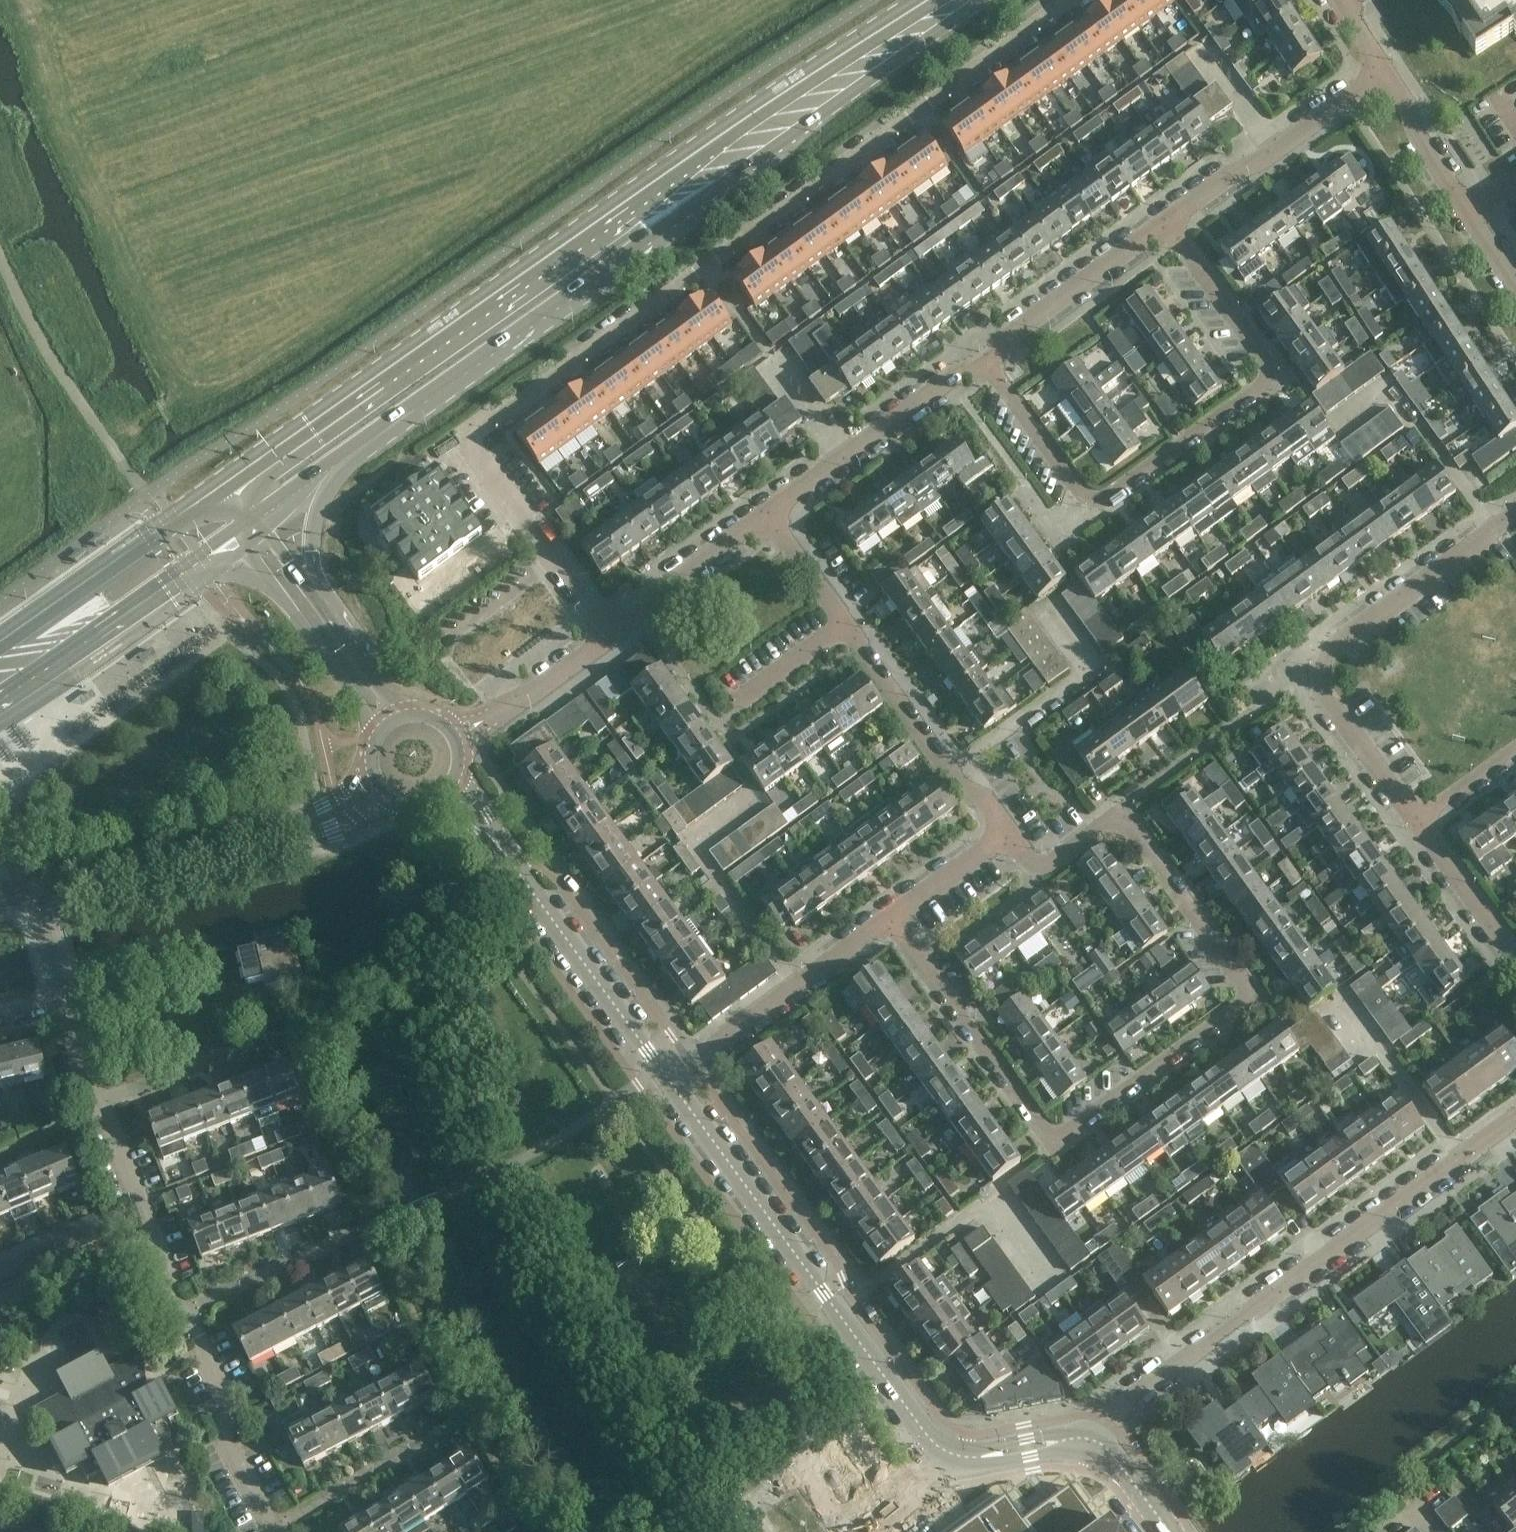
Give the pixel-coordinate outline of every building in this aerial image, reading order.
[(1118,0),(1113,0),(1099,10),(1122,41),(1139,29),(1118,0)] [(1145,0),(1118,0),(1139,29),(1156,16),(1145,0)] [(1156,16),(1175,3),(1173,0),(1145,0),(1156,16)] [(1199,0),(1186,0),(1195,12),(1203,6),(1199,0)] [(1271,0),(1244,0),(1252,12),(1271,0)] [(1295,14),(1286,0),(1271,0),(1252,12),(1266,33),(1295,14)] [(1456,14),(1452,16),(1453,18),(1457,15),(1468,31),(1462,35),(1475,54),(1515,27),(1515,0),(1447,0),(1456,14)] [(1122,41),(1099,10),(1082,23),(1105,54),(1122,41)] [(1280,54),(1309,35),(1295,14),(1266,33),(1280,54)] [(1213,40),(1221,34),(1213,22),(1204,28),(1213,40)] [(1105,54),(1082,23),(1064,35),(1087,66),(1105,54)] [(1231,48),(1221,34),(1213,40),(1223,54),(1231,48)] [(1087,66),(1064,35),(1047,48),(1070,79),(1087,66)] [(1187,45),(1180,35),(1174,39),(1181,49),(1187,45)] [(1323,56),(1309,35),(1280,54),(1294,75),(1323,56)] [(1181,49),(1174,39),(1167,44),(1175,54),(1181,49)] [(1070,79),(1047,48),(1030,60),(1053,92),(1070,79)] [(1167,67),(1173,75),(1191,62),(1184,53),(1166,65),(1167,67)] [(1053,92),(1030,60),(1013,73),(1035,104),(1053,92)] [(1146,60),(1139,65),(1146,74),(1153,70),(1146,60)] [(1173,75),(1180,85),(1198,72),(1191,62),(1173,75)] [(1242,80),(1251,74),(1241,62),(1233,68),(1242,80)] [(1146,74),(1139,65),(1133,69),(1140,79),(1146,74)] [(1159,85),(1173,75),(1167,67),(1153,77),(1159,85)] [(1187,94),(1205,81),(1198,72),(1180,85),(1187,94)] [(1035,104),(1013,73),(995,86),(1018,117),(1035,104)] [(1251,75),(1243,81),(1252,93),(1260,87),(1251,75)] [(1194,104),(1212,91),(1205,81),(1187,94),(1192,101),(1194,104)] [(1111,85),(1105,90),(1112,100),(1118,95),(1111,85)] [(1018,117),(995,86),(978,98),(1001,129),(1018,117)] [(1127,96),(1133,104),(1144,96),(1139,88),(1127,96)] [(1194,104),(1202,114),(1223,99),(1215,89),(1212,91),(1194,104)] [(1112,100),(1105,90),(1098,94),(1105,104),(1112,100)] [(1119,114),(1133,104),(1127,96),(1113,106),(1119,114)] [(1001,129),(978,98),(961,111),(984,142),(1001,129)] [(1202,114),(1209,124),(1230,109),(1223,99),(1202,114)] [(1202,114),(1194,104),(1192,101),(1172,116),(1193,144),(1213,129),(1209,124),(1202,114)] [(984,142),(961,111),(942,124),(965,155),(984,142)] [(1076,111),(1070,115),(1077,125),(1083,121),(1076,111)] [(1077,125),(1070,115),(1064,120),(1071,130),(1077,125)] [(1152,130),(1173,158),(1193,144),(1172,116),(1152,130)] [(1087,125),(1093,133),(1105,125),(1099,117),(1087,125)] [(1079,143),(1093,133),(1087,125),(1073,135),(1079,143)] [(1153,173),(1173,158),(1152,130),(1132,145),(1153,173)] [(1042,136),(1035,140),(1042,150),(1049,146),(1042,136)] [(948,168),(925,137),(907,150),(930,181),(948,168)] [(1042,150),(1035,140),(1029,145),(1036,155),(1042,150)] [(1133,187),(1153,173),(1132,145),(1112,159),(1133,187)] [(1047,154),(1053,162),(1065,154),(1059,146),(1047,154)] [(930,181),(907,150),(890,163),(913,194),(930,181)] [(1039,173),(1053,162),(1047,154),(1033,164),(1039,173)] [(1346,192),(1367,177),(1361,169),(1358,164),(1350,154),(1319,177),(1335,200),(1341,208),(1351,200),(1346,192)] [(1112,159),(1092,174),(1113,202),(1133,187),(1112,159)] [(1358,164),(1361,169),(1367,165),(1363,160),(1358,164)] [(1007,161),(1001,166),(1008,175),(1014,171),(1007,161)] [(913,194),(890,163),(873,175),(895,206),(913,194)] [(1008,175),(1001,166),(994,170),(1001,180),(1008,175)] [(1093,217),(1113,202),(1092,174),(1089,170),(1069,184),(1072,189),(1093,217)] [(895,206),(873,175),(855,188),(878,219),(895,206)] [(1007,184),(1013,192),(1025,183),(1019,175),(1007,184)] [(1316,214),(1335,200),(1319,177),(1299,191),(1316,214)] [(1000,201),(1013,192),(1007,184),(994,193),(1000,201)] [(967,187),(959,192),(966,203),(974,197),(967,187)] [(878,219),(855,188),(838,200),(861,232),(878,219)] [(1052,203),(1073,231),(1093,217),(1072,189),(1052,203)] [(1297,228),(1316,214),(1299,191),(1280,205),(1297,228)] [(861,232),(838,200),(821,213),(844,244),(861,232)] [(954,200),(947,205),(954,214),(961,210),(954,200)] [(1052,203),(1032,218),(1053,246),(1073,231),(1052,203)] [(967,213),(973,221),(985,212),(979,204),(967,213)] [(954,214),(947,205),(941,209),(948,219),(954,214)] [(1297,228),(1280,205),(1261,219),(1277,242),(1297,228)] [(1373,228),(1381,222),(1372,209),(1364,215),(1373,228)] [(844,244),(821,213),(804,225),(826,257),(844,244)] [(960,231),(973,221),(967,213),(954,222),(960,231)] [(1359,213),(1352,219),(1364,236),(1372,231),(1359,213)] [(1033,261),(1053,246),(1032,218),(1012,232),(1033,261)] [(1258,256),(1277,242),(1261,219),(1241,233),(1258,256)] [(932,220),(926,224),(930,230),(936,226),(932,220)] [(1357,246),(1370,266),(1404,244),(1390,224),(1357,246)] [(826,257),(804,225),(786,238),(809,269),(826,257)] [(919,225),(913,230),(920,240),(926,235),(919,225)] [(920,240),(913,230),(906,234),(913,244),(920,240)] [(1333,239),(1340,248),(1353,239),(1347,230),(1333,239)] [(1013,275),(1033,261),(1012,232),(992,247),(1013,275)] [(927,242),(933,250),(946,241),(940,233),(927,242)] [(1258,256),(1241,233),(1221,248),(1245,280),(1265,266),(1258,256)] [(809,269),(786,238),(769,251),(792,282),(809,269)] [(1326,257),(1340,248),(1333,239),(1320,248),(1326,257)] [(920,259),(933,250),(927,242),(914,251),(920,259)] [(1404,244),(1370,266),(1383,286),(1417,264),(1404,244)] [(972,262),(993,290),(1013,275),(992,247),(972,262)] [(792,282),(769,251),(752,263),(775,295),(792,282)] [(884,251),(878,255),(885,265),(891,260),(884,251)] [(885,265),(878,255),(872,260),(879,270),(885,265)] [(973,304),(993,290),(972,262),(969,257),(949,272),(952,276),(973,304)] [(1295,267),(1301,275),(1314,266),(1308,257),(1295,267)] [(906,270),(903,267),(900,262),(887,271),(893,279),(906,270)] [(775,295),(752,263),(733,277),(756,308),(775,295)] [(1430,285),(1417,264),(1384,287),(1397,307),(1408,300),(1430,285)] [(1288,285),(1301,275),(1295,267),(1282,276),(1288,285)] [(1341,286),(1349,280),(1341,269),(1333,274),(1341,286)] [(893,279),(887,271),(874,280),(880,289),(893,279)] [(850,276),(843,280),(850,290),(857,286),(850,276)] [(953,319),(973,304),(952,276),(932,291),(953,319)] [(850,290),(843,280),(837,285),(844,295),(850,290)] [(1275,280),(1265,287),(1272,297),(1282,289),(1275,280)] [(1328,295),(1336,290),(1330,280),(1321,286),(1328,295)] [(1351,300),(1359,295),(1349,280),(1341,286),(1351,300)] [(1408,300),(1421,320),(1443,305),(1430,285),(1408,300)] [(929,286),(909,301),(933,334),(953,319),(932,291),(929,286)] [(1121,307),(1147,343),(1174,323),(1158,301),(1148,287),(1121,307)] [(1344,301),(1336,290),(1328,295),(1336,307),(1344,301)] [(860,291),(848,300),(854,308),(866,299),(860,291)] [(1259,314),(1274,334),(1303,313),(1288,293),(1259,314)] [(732,325),(710,294),(691,307),(714,339),(732,325)] [(933,334),(909,301),(905,296),(885,310),(892,320),(913,348),(933,334)] [(854,308),(848,300),(835,309),(841,318),(854,308)] [(815,301),(809,306),(816,315),(822,311),(815,301)] [(1456,325),(1443,305),(1421,320),(1434,340),(1456,325)] [(816,315),(809,306),(802,310),(809,320),(816,315)] [(714,339),(691,307),(674,320),(697,351),(714,339)] [(1368,326),(1377,320),(1368,308),(1360,314),(1368,326)] [(1288,353),(1317,333),(1303,313),(1274,334),(1288,353)] [(785,323),(792,333),(798,328),(792,318),(785,323)] [(697,351),(674,320),(657,333),(680,364),(697,351)] [(852,392),(872,377),(852,349),(845,354),(820,320),(807,329),(814,338),(821,348),(828,358),(834,367),(842,377),(849,387),(852,392)] [(872,335),(892,363),(913,348),(892,320),(872,335)] [(1355,335),(1363,329),(1357,320),(1349,326),(1355,335)] [(1386,334),(1377,320),(1368,326),(1378,340),(1386,334)] [(1163,364),(1189,345),(1174,323),(1147,343),(1163,364)] [(1469,345),(1456,325),(1434,340),(1447,360),(1469,345)] [(1302,373),(1331,352),(1339,347),(1325,327),(1317,333),(1288,353),(1302,373)] [(814,338),(807,329),(807,328),(788,342),(795,352),(814,338)] [(1119,329),(1108,338),(1123,359),(1135,351),(1119,329)] [(1371,341),(1363,329),(1355,335),(1363,347),(1371,341)] [(772,332),(766,336),(773,346),(779,342),(772,332)] [(680,364),(657,333),(639,345),(662,376),(680,364)] [(872,377),(892,363),(872,335),(852,349),(872,377)] [(795,352),(802,361),(821,348),(814,338),(795,352)] [(937,342),(927,349),(930,354),(940,347),(937,342)] [(662,376),(639,345),(622,358),(645,389),(662,376)] [(1205,366),(1189,345),(1163,364),(1178,385),(1205,366)] [(1447,360),(1460,380),(1483,365),(1469,345),(1447,360)] [(802,361),(809,371),(828,358),(821,348),(802,361)] [(1397,364),(1387,351),(1379,357),(1389,370),(1397,364)] [(1136,352),(1124,361),(1135,375),(1147,366),(1136,352)] [(1322,388),(1332,382),(1341,375),(1345,372),(1331,352),(1302,373),(1316,393),(1322,388)] [(1360,361),(1374,380),(1385,373),(1371,353),(1360,361)] [(731,362),(738,372),(745,367),(738,357),(731,362)] [(645,389),(622,358),(605,370),(628,402),(645,389)] [(828,358),(809,371),(816,380),(834,367),(828,358)] [(1050,378),(1066,400),(1093,381),(1077,359),(1050,378)] [(1364,388),(1374,380),(1360,361),(1350,368),(1364,388)] [(1473,400),(1496,385),(1483,365),(1460,380),(1473,400)] [(1221,388),(1205,366),(1178,385),(1194,407),(1221,388)] [(742,390),(760,376),(754,367),(735,381),(742,390)] [(814,382),(821,392),(842,377),(834,367),(816,380),(814,382)] [(1355,394),(1364,388),(1350,368),(1345,372),(1341,375),(1355,394)] [(628,402),(605,370),(588,383),(610,414),(628,402)] [(720,370),(714,375),(721,384),(727,380),(720,370)] [(1393,377),(1402,390),(1411,384),(1402,371),(1393,377)] [(721,384),(714,375),(708,379),(715,389),(721,384)] [(1346,401),(1355,394),(1341,375),(1332,382),(1346,401)] [(742,390),(748,400),(767,386),(760,376),(742,390)] [(842,377),(821,392),(828,402),(849,387),(842,377)] [(1417,379),(1411,384),(1402,390),(1412,403),(1416,409),(1431,399),(1417,379)] [(1066,400),(1082,422),(1109,403),(1093,381),(1066,400)] [(1337,408),(1346,401),(1332,382),(1322,388),(1337,408)] [(610,414),(588,383),(570,396),(593,427),(610,414)] [(1473,400),(1487,420),(1509,405),(1496,385),(1473,400)] [(748,400),(755,410),(774,395),(767,386),(748,400)] [(716,396),(723,405),(735,397),(728,387),(716,396)] [(1326,415),(1337,408),(1322,388),(1316,393),(1312,396),(1326,415)] [(686,395),(679,400),(686,410),(693,405),(686,395)] [(763,419),(782,406),(774,395),(755,410),(760,417),(761,417),(761,416),(763,419)] [(1165,395),(1155,403),(1168,421),(1178,413),(1165,395)] [(593,427),(570,396),(553,408),(576,440),(593,427)] [(710,415),(723,405),(716,396),(703,406),(710,415)] [(1430,429),(1439,423),(1429,409),(1426,405),(1432,400),(1431,399),(1416,409),(1430,429)] [(686,410),(679,400),(673,404),(680,414),(686,410)] [(1097,444),(1140,413),(1134,403),(1117,415),(1109,403),(1082,422),(1097,444)] [(1289,418),(1310,446),(1315,454),(1336,440),(1309,403),(1289,418)] [(784,404),(782,406),(763,419),(761,416),(761,417),(771,430),(791,414),(784,404)] [(1509,405),(1487,420),(1499,440),(1473,458),(1483,474),(1515,449),(1515,432),(1515,430),(1515,429),(1515,416),(1509,405)] [(576,440),(553,408),(536,421),(558,452),(576,440)] [(1379,418),(1393,437),(1403,430),(1389,411),(1379,418)] [(1140,413),(1097,444),(1113,466),(1140,447),(1131,434),(1148,423),(1140,413)] [(771,430),(778,439),(799,424),(791,414),(771,430)] [(676,425),(683,435),(695,426),(688,416),(676,425)] [(741,431),(762,459),(782,444),(778,439),(771,430),(761,417),(760,417),(741,431)] [(1310,446),(1289,418),(1270,432),(1290,460),(1310,446)] [(1384,444),(1393,437),(1379,418),(1370,424),(1384,444)] [(558,452),(536,421),(517,434),(540,466),(558,452)] [(651,421),(645,425),(652,435),(658,431),(651,421)] [(1448,436),(1439,423),(1430,429),(1440,441),(1448,436)] [(1375,451),(1384,444),(1370,424),(1360,431),(1375,451)] [(652,435),(645,425),(638,430),(645,439),(652,435)] [(670,444),(683,435),(676,425),(663,435),(670,444)] [(742,473),(762,459),(741,431),(721,445),(742,473)] [(1365,458),(1375,451),(1360,431),(1351,438),(1365,458)] [(1391,445),(1398,456),(1409,448),(1412,452),(1422,445),(1412,431),(1402,439),(1402,438),(1391,445)] [(1270,474),(1290,460),(1270,432),(1250,446),(1270,474)] [(1354,465),(1365,458),(1351,438),(1340,446),(1354,465)] [(661,439),(658,441),(662,448),(666,446),(661,439)] [(957,441),(937,456),(954,479),(974,464),(957,441)] [(636,454),(643,464),(656,455),(648,445),(636,454)] [(722,488),(742,473),(721,445),(701,460),(722,488)] [(1387,463),(1398,456),(1391,445),(1381,453),(1387,463)] [(616,446),(610,450),(617,460),(623,456),(616,446)] [(1270,474),(1250,446),(1230,460),(1251,489),(1257,497),(1276,482),(1270,474)] [(617,460),(610,450),(604,455),(611,465),(617,460)] [(1467,451),(1454,461),(1460,469),(1473,460),(1467,451)] [(630,473),(643,464),(636,454),(623,464),(630,473)] [(937,456),(917,470),(934,493),(954,479),(937,456)] [(702,502),(722,488),(701,460),(681,474),(702,502)] [(1231,503),(1251,489),(1230,460),(1211,474),(1231,503)] [(1327,470),(1334,480),(1345,472),(1338,462),(1327,470)] [(1351,474),(1358,484),(1370,476),(1363,466),(1351,474)] [(1415,481),(1436,508),(1456,494),(1436,466),(1415,481)] [(373,515),(384,531),(379,535),(390,551),(396,547),(419,579),(482,534),(436,470),(373,515)] [(898,484),(921,515),(940,501),(934,493),(917,470),(898,484)] [(1325,487),(1334,480),(1327,470),(1318,477),(1325,487)] [(582,471),(575,476),(582,485),(589,481),(582,471)] [(596,483),(603,493),(616,484),(609,474),(596,483)] [(661,489),(682,517),(702,502),(681,474),(661,489)] [(1231,503),(1211,474),(1191,489),(1212,517),(1218,525),(1237,511),(1231,503)] [(1349,491),(1358,484),(1351,474),(1342,481),(1349,491)] [(582,485),(575,476),(569,480),(576,490),(582,485)] [(1396,495),(1416,523),(1436,508),(1415,481),(1396,495)] [(590,502),(603,493),(596,483),(583,493),(590,502)] [(902,530),(921,515),(898,484),(879,498),(895,521),(902,530)] [(983,492),(993,506),(1001,500),(992,486),(983,492)] [(662,531),(682,517),(661,489),(641,504),(662,531)] [(1212,517),(1191,489),(1172,503),(1192,531),(1198,539),(1218,525),(1212,517)] [(1288,499),(1295,508),(1306,500),(1299,491),(1288,499)] [(1313,502),(1320,512),(1331,504),(1324,495),(1313,502)] [(1397,537),(1416,523),(1396,495),(1376,509),(1397,537)] [(895,521),(879,498),(859,512),(876,535),(895,521)] [(1286,515),(1295,508),(1288,499),(1279,506),(1286,515)] [(996,542),(1023,522),(1009,502),(981,522),(996,542)] [(1310,519),(1320,512),(1313,502),(1303,510),(1310,519)] [(1192,531),(1172,503),(1152,517),(1173,545),(1192,531)] [(642,546),(662,531),(641,504),(621,518),(642,546)] [(563,507),(556,513),(565,526),(573,521),(563,507)] [(1357,523),(1377,551),(1397,537),(1376,509),(1357,523)] [(954,520),(961,529),(974,519),(967,511),(954,520)] [(876,535),(859,512),(839,526),(856,550),(876,535)] [(1152,517),(1133,531),(1153,559),(1173,545),(1152,517)] [(601,533),(622,561),(642,546),(621,518),(601,533)] [(1249,527),(1256,537),(1268,528),(1261,519),(1249,527)] [(949,538),(961,529),(954,520),(942,529),(949,538)] [(1023,522),(996,542),(1010,561),(1037,541),(1023,522)] [(1274,531),(1281,541),(1292,533),(1285,523),(1274,531)] [(1358,565),(1377,551),(1357,523),(1337,537),(1358,565)] [(1247,544),(1256,537),(1249,527),(1240,534),(1247,544)] [(1134,573),(1153,559),(1133,531),(1113,545),(1134,573)] [(1271,548),(1281,541),(1274,531),(1264,538),(1271,548)] [(601,576),(622,561),(601,533),(581,548),(601,576)] [(1338,579),(1358,565),(1337,537),(1318,551),(1338,579)] [(915,548),(922,557),(936,547),(929,538),(915,548)] [(1051,560),(1037,541),(1010,561),(1024,580),(1051,560)] [(1094,559),(1114,588),(1134,573),(1113,545),(1094,559)] [(1210,555),(1217,565),(1229,557),(1222,547),(1210,555)] [(910,566),(922,557),(915,548),(903,557),(910,566)] [(951,574),(959,568),(945,548),(936,554),(951,574)] [(964,565),(972,559),(965,548),(957,554),(964,565)] [(1319,594),(1338,579),(1318,551),(1299,566),(1319,594)] [(1235,560),(1242,569),(1253,562),(1246,552),(1235,560)] [(1208,572),(1217,565),(1210,555),(1201,562),(1208,572)] [(980,569),(972,559),(964,565),(971,575),(980,569)] [(1114,588),(1094,559),(1074,573),(1080,582),(1087,592),(1094,602),(1114,588)] [(1065,580),(1051,560),(1024,580),(1038,600),(1065,580)] [(1232,577),(1242,569),(1235,560),(1225,567),(1232,577)] [(900,573),(893,562),(884,569),(882,567),(870,575),(880,588),(900,573)] [(1279,580),(1299,608),(1319,594),(1299,566),(1279,580)] [(883,593),(898,613),(932,589),(917,568),(883,593)] [(969,582),(959,568),(951,574),(961,588),(969,582)] [(1178,594),(1190,585),(1183,575),(1171,584),(1178,594)] [(1196,588),(1203,598),(1214,590),(1207,580),(1196,588)] [(1280,622),(1299,608),(1279,580),(1260,594),(1280,622)] [(1087,592),(1080,582),(1061,596),(1068,606),(1087,592)] [(1169,600),(1178,594),(1171,584),(1162,590),(1169,600)] [(991,604),(1001,596),(994,585),(983,592),(991,604)] [(1194,605),(1203,598),(1196,588),(1186,595),(1194,605)] [(938,597),(932,589),(898,613),(912,633),(937,614),(929,604),(938,597)] [(979,614),(988,607),(978,592),(968,599),(979,614)] [(1094,602),(1087,592),(1068,606),(1075,615),(1094,602)] [(1260,594),(1240,608),(1260,636),(1280,622),(1260,594)] [(1008,607),(1001,596),(991,604),(998,614),(1008,607)] [(1101,612),(1094,602),(1075,615),(1082,625),(1101,612)] [(1132,612),(1139,622),(1151,614),(1144,604),(1132,612)] [(992,633),(1003,625),(999,618),(997,619),(988,607),(979,614),(992,633)] [(1260,636),(1240,608),(1221,622),(1241,650),(1260,636)] [(1012,636),(1033,620),(1026,609),(1003,625),(1009,632),(1012,636)] [(1108,621),(1101,612),(1082,625),(1089,634),(1108,621)] [(1130,629),(1139,622),(1132,612),(1123,619),(1130,629)] [(951,634),(937,614),(912,633),(927,652),(951,634)] [(1221,665),(1241,650),(1221,622),(1203,635),(1191,619),(1172,632),(1198,668),(1215,656),(1221,665)] [(1018,646),(1040,629),(1033,620),(1012,636),(1018,646)] [(1115,631),(1108,621),(1089,634),(1096,645),(1115,631)] [(1040,629),(1018,646),(1025,655),(1047,639),(1040,629)] [(1122,641),(1115,631),(1096,645),(1103,655),(1122,641)] [(1009,632),(1000,638),(1010,652),(1018,646),(1012,636),(1009,632)] [(941,672),(966,654),(951,634),(927,652),(941,672)] [(1132,646),(1138,655),(1150,645),(1144,637),(1132,646)] [(1025,655),(1029,660),(1033,666),(1055,650),(1047,639),(1025,655)] [(1020,666),(1029,660),(1025,655),(1018,646),(1010,652),(1020,666)] [(1129,661),(1138,655),(1132,646),(1123,652),(1129,661)] [(650,676),(660,669),(646,650),(636,657),(650,676)] [(1040,675),(1062,659),(1055,650),(1033,666),(1040,675)] [(980,673),(966,654),(941,672),(955,691),(980,673)] [(640,683),(650,676),(636,657),(626,665),(640,683)] [(1069,669),(1062,659),(1040,675),(1047,685),(1069,669)] [(631,691),(633,690),(633,689),(640,683),(626,665),(616,671),(631,691)] [(647,708),(676,688),(661,668),(660,669),(650,676),(640,683),(633,689),(633,690),(647,708)] [(621,698),(631,691),(616,671),(607,678),(621,698)] [(1183,671),(1162,687),(1185,719),(1207,703),(1183,671)] [(1044,687),(1033,672),(1024,678),(1036,694),(1044,687)] [(969,711),(994,693),(980,673),(955,691),(969,711)] [(1116,675),(1107,682),(1113,690),(1122,684),(1116,675)] [(621,698),(607,678),(597,686),(612,706),(621,698)] [(861,678),(841,692),(862,722),(883,707),(861,678)] [(1145,699),(1165,727),(1181,715),(1162,687),(1156,679),(1139,690),(1145,699)] [(1113,690),(1107,682),(1099,688),(1105,696),(1113,690)] [(610,707),(612,706),(597,686),(587,693),(608,722),(617,716),(610,707)] [(661,728),(690,707),(676,688),(647,708),(661,728)] [(1129,711),(1149,739),(1165,727),(1145,699),(1139,691),(1122,702),(1129,711)] [(843,736),(862,722),(841,692),(822,707),(843,736)] [(994,693),(969,711),(984,731),(1009,713),(994,693)] [(589,723),(598,716),(583,696),(574,703),(588,723),(589,723)] [(1074,705),(1080,714),(1089,708),(1083,699),(1074,705)] [(579,730),(588,723),(574,703),(564,710),(579,730)] [(1068,723),(1080,714),(1074,705),(1062,714),(1068,723)] [(661,728),(675,748),(704,727),(690,707),(661,728)] [(823,750),(843,736),(822,707),(802,721),(823,750)] [(555,717),(569,737),(579,730),(564,710),(555,717)] [(1129,711),(1112,723),(1132,751),(1149,739),(1129,711)] [(1089,726),(1095,735),(1115,763),(1117,762),(1132,751),(1112,723),(1105,714),(1089,726)] [(598,716),(589,723),(598,735),(607,729),(598,716)] [(624,726),(617,716),(608,722),(615,732),(624,726)] [(560,744),(569,737),(555,717),(546,724),(560,744)] [(783,735),(804,764),(823,750),(802,721),(783,735)] [(520,773),(554,748),(560,744),(546,724),(545,722),(509,749),(517,761),(514,764),(520,773)] [(631,735),(624,726),(615,732),(622,742),(631,735)] [(675,748),(689,768),(718,747),(704,727),(675,748)] [(1248,790),(1275,770),(1272,766),(1298,747),(1284,728),(1250,753),(1261,769),(1243,782),(1248,790)] [(973,733),(965,738),(970,745),(978,739),(973,733)] [(622,742),(629,751),(638,745),(631,735),(622,742)] [(804,764),(783,735),(763,749),(784,778),(804,764)] [(1119,766),(1117,762),(1115,763),(1095,735),(1056,763),(1077,791),(1094,779),(1097,782),(1119,766)] [(880,745),(887,754),(897,747),(890,738),(880,745)] [(607,748),(617,761),(626,754),(616,741),(607,748)] [(909,743),(888,759),(895,767),(898,772),(919,756),(909,743)] [(645,755),(638,745),(629,751),(636,761),(645,755)] [(877,761),(887,754),(880,745),(871,753),(877,761)] [(704,787),(711,782),(720,776),(731,768),(733,767),(718,747),(689,768),(703,786),(704,787)] [(1272,766),(1275,770),(1283,781),(1269,791),(1275,799),(1289,789),(1286,785),(1312,766),(1298,747),(1272,766)] [(554,748),(520,773),(534,792),(568,767),(554,748)] [(784,778),(763,749),(743,764),(764,793),(784,778)] [(1229,749),(1221,754),(1229,765),(1236,760),(1229,749)] [(626,754),(617,761),(626,773),(635,767),(626,754)] [(888,759),(879,766),(885,774),(895,767),(888,759)] [(1214,764),(1204,772),(1213,784),(1215,783),(1219,789),(1228,782),(1214,764)] [(1286,785),(1289,789),(1297,801),(1284,811),(1285,813),(1278,818),(1282,824),(1290,819),(1289,818),(1302,808),(1300,805),(1326,785),(1312,766),(1286,785)] [(534,792),(549,811),(582,787),(568,767),(534,792)] [(850,767),(841,774),(847,783),(857,776),(850,767)] [(744,787),(731,768),(720,776),(734,794),(744,787)] [(659,774),(651,781),(658,790),(666,784),(659,774)] [(847,783),(841,774),(831,781),(838,789),(847,783)] [(720,776),(711,782),(725,801),(734,794),(720,776)] [(636,787),(645,799),(654,793),(645,780),(636,787)] [(915,795),(937,825),(957,809),(936,780),(915,795)] [(848,788),(855,797),(865,789),(859,781),(848,788)] [(715,808),(725,801),(711,782),(704,787),(703,786),(700,788),(715,808)] [(1229,800),(1239,793),(1231,782),(1221,789),(1229,800)] [(666,784),(658,790),(672,809),(680,803),(667,784),(666,784)] [(1300,805),(1302,808),(1311,820),(1298,830),(1304,838),(1317,828),(1314,824),(1341,805),(1326,785),(1300,805)] [(596,806),(582,787),(549,811),(562,830),(596,806)] [(706,815),(715,808),(700,788),(691,795),(706,815)] [(846,804),(855,797),(848,788),(839,795),(846,804)] [(654,793),(645,799),(655,812),(663,806),(654,793)] [(1246,803),(1239,793),(1229,800),(1236,810),(1246,803)] [(812,794),(801,802),(808,811),(818,803),(812,794)] [(681,803),(696,822),(706,815),(691,795),(681,803)] [(916,839),(937,825),(915,795),(895,810),(916,839)] [(1166,815),(1180,835),(1208,815),(1193,795),(1166,815)] [(1498,808),(1515,832),(1515,795),(1498,808)] [(808,811),(801,802),(792,808),(798,817),(808,811)] [(686,829),(696,822),(681,803),(680,803),(672,809),(672,810),(686,829)] [(1314,824),(1317,828),(1326,840),(1312,850),(1318,858),(1331,848),(1329,844),(1355,825),(1341,805),(1314,824)] [(610,825),(596,806),(562,830),(577,850),(610,825)] [(764,813),(778,832),(788,825),(774,806),(764,813)] [(1502,846),(1514,837),(1515,840),(1515,832),(1498,808),(1479,822),(1498,848),(1502,846)] [(676,837),(686,829),(672,810),(662,817),(662,818),(672,831),(676,837)] [(808,817),(814,826),(825,819),(818,810),(808,817)] [(896,854),(916,839),(895,810),(875,825),(896,854)] [(769,839),(778,832),(764,813),(755,820),(769,839)] [(1208,815),(1180,835),(1195,855),(1222,834),(1208,815)] [(805,833),(814,826),(808,817),(799,824),(805,833)] [(672,831),(662,818),(654,823),(664,837),(672,831)] [(760,845),(769,839),(755,820),(746,826),(760,845)] [(1257,839),(1267,832),(1259,821),(1249,828),(1257,839)] [(1498,848),(1479,822),(1459,836),(1478,863),(1494,851),(1504,864),(1511,859),(1502,846),(1498,848)] [(625,845),(610,825),(577,850),(591,870),(625,845)] [(855,839),(876,869),(896,854),(875,825),(855,839)] [(1329,844),(1331,848),(1340,859),(1327,868),(1333,876),(1345,867),(1343,863),(1369,844),(1355,825),(1329,844)] [(746,826),(737,833),(751,852),(760,845),(746,826)] [(1274,842),(1267,832),(1257,839),(1264,849),(1274,842)] [(751,852),(737,833),(727,840),(742,859),(751,852)] [(1209,874),(1236,854),(1222,834),(1195,855),(1209,874)] [(767,847),(774,855),(785,847),(778,839),(767,847)] [(856,883),(876,869),(855,839),(835,854),(856,883)] [(742,859),(727,840),(719,846),(733,865),(742,859)] [(683,862),(692,856),(683,843),(674,850),(683,862)] [(1092,886),(1119,866),(1103,844),(1076,864),(1092,886)] [(1343,863),(1345,867),(1354,879),(1340,889),(1346,896),(1359,886),(1357,882),(1383,863),(1369,844),(1343,863)] [(591,870),(606,889),(639,865),(625,845),(591,870)] [(723,872),(733,865),(719,846),(709,854),(723,872)] [(765,862),(774,855),(767,847),(759,853),(765,862)] [(836,898),(856,883),(835,854),(815,869),(836,898)] [(1209,874),(1223,893),(1251,873),(1236,854),(1209,874)] [(701,869),(692,856),(683,862),(693,876),(701,869)] [(1285,877),(1295,870),(1288,860),(1278,867),(1285,877)] [(790,878),(794,884),(816,913),(836,898),(815,869),(811,863),(790,878)] [(1357,882),(1359,886),(1368,898),(1354,908),(1357,912),(1397,883),(1383,863),(1357,882)] [(645,873),(639,865),(606,889),(620,908),(653,884),(663,877),(655,865),(645,873)] [(1092,886),(1108,908),(1135,888),(1119,866),(1092,886)] [(1303,881),(1295,870),(1285,877),(1293,888),(1303,881)] [(1328,870),(1317,877),(1322,884),(1333,876),(1328,870)] [(1237,913),(1265,892),(1251,873),(1223,893),(1237,913)] [(712,902),(721,895),(711,882),(702,889),(712,902)] [(1374,935),(1388,925),(1385,921),(1411,902),(1397,883),(1357,912),(1360,916),(1374,905),(1382,917),(1368,927),(1369,928),(1367,929),(1364,938),(1366,941),(1374,935)] [(668,904),(653,884),(620,908),(634,928),(668,904)] [(816,913),(794,884),(774,898),(777,901),(767,908),(781,928),(791,921),(796,927),(816,913)] [(1124,929),(1151,910),(1135,888),(1108,908),(1124,929)] [(1040,890),(1018,906),(1038,934),(1060,918),(1040,890)] [(1237,913),(1251,932),(1279,912),(1265,892),(1237,913)] [(1065,894),(1056,900),(1062,908),(1070,902),(1065,894)] [(730,908),(721,895),(712,902),(721,915),(730,908)] [(1314,916),(1323,909),(1316,899),(1306,906),(1314,916)] [(1385,921),(1388,925),(1397,937),(1383,947),(1389,954),(1395,949),(1402,944),(1400,941),(1426,922),(1411,902),(1385,921)] [(668,904),(634,928),(648,948),(682,923),(668,904)] [(1018,906),(997,922),(1017,949),(1038,934),(1018,906)] [(1331,920),(1323,909),(1314,916),(1321,927),(1331,920)] [(1167,932),(1151,910),(1124,929),(1140,951),(1167,932)] [(1266,951),(1293,931),(1279,912),(1251,932),(1266,951)] [(1080,913),(1070,920),(1077,930),(1087,923),(1080,913)] [(740,941),(749,934),(739,922),(731,928),(740,941)] [(995,965),(1017,949),(997,922),(975,938),(995,965)] [(1414,960),(1440,941),(1426,922),(1400,941),(1402,944),(1395,949),(1404,961),(1385,975),(1385,976),(1391,983),(1403,974),(1402,974),(1416,963),(1414,960)] [(648,948),(663,967),(696,943),(682,923),(648,948)] [(257,947),(257,950),(257,948),(253,948),(253,950),(239,954),(247,985),(266,980),(269,990),(306,980),(293,930),(257,940),(258,946),(257,947)] [(1266,951),(1280,971),(1307,950),(1293,931),(1266,951)] [(759,947),(749,934),(740,941),(750,954),(759,947)] [(995,965),(975,938),(953,954),(973,981),(995,965)] [(1342,955),(1351,948),(1344,938),(1334,945),(1342,955)] [(1414,960),(1416,963),(1425,975),(1411,986),(1417,993),(1430,983),(1428,979),(1454,960),(1440,941),(1414,960)] [(677,988),(711,963),(696,943),(663,967),(677,988)] [(1090,944),(1084,948),(1088,954),(1094,950),(1090,944)] [(1159,946),(1150,952),(1158,963),(1166,956),(1159,946)] [(1359,958),(1351,948),(1342,955),(1349,965),(1359,958)] [(1100,949),(1089,957),(1104,977),(1115,969),(1100,949)] [(1294,990),(1322,970),(1307,950),(1280,971),(1294,990)] [(1329,951),(1319,958),(1325,966),(1335,959),(1329,951)] [(1150,952),(1139,961),(1147,972),(1158,963),(1150,952)] [(1053,955),(1041,963),(1048,974),(1061,965),(1053,955)] [(214,956),(205,959),(208,973),(217,970),(214,956)] [(753,962),(767,981),(776,975),(762,956),(753,962)] [(1428,979),(1430,983),(1417,993),(1425,1005),(1431,1012),(1445,1002),(1443,1000),(1469,981),(1454,960),(1428,979)] [(758,988),(767,981),(753,962),(744,969),(758,988)] [(692,1007),(698,1002),(708,995),(717,989),(725,983),(711,963),(677,988),(692,1007)] [(1168,979),(1187,1005),(1209,989),(1190,963),(1168,979)] [(1095,965),(1072,982),(1081,995),(1104,978),(1095,965)] [(851,987),(866,1007),(893,986),(879,966),(851,987)] [(1080,966),(1070,973),(1075,979),(1085,972),(1080,966)] [(735,976),(749,995),(758,988),(744,969),(735,976)] [(1322,970),(1294,990),(1309,1010),(1336,990),(1322,970)] [(1113,971),(1103,979),(1110,987),(1120,980),(1117,977),(1113,971)] [(1369,974),(1350,988),(1357,998),(1376,984),(1375,982),(1369,974)] [(739,1002),(749,995),(735,976),(725,983),(739,1002)] [(1385,976),(1375,982),(1381,990),(1391,983),(1385,976)] [(1187,1005),(1168,979),(1147,994),(1166,1021),(1187,1005)] [(731,1008),(739,1002),(725,983),(717,989),(731,1008)] [(1009,983),(994,994),(1002,1003),(1016,992),(1009,983)] [(1376,984),(1357,998),(1364,1007),(1383,993),(1381,990),(1376,984)] [(866,1007),(880,1026),(908,1006),(893,986),(866,1007)] [(708,995),(723,1014),(731,1008),(717,989),(708,995)] [(996,1012),(1012,1035),(1039,1015),(1023,993),(996,1012)] [(1072,993),(1061,1001),(1069,1012),(1080,1004),(1072,993)] [(1383,993),(1364,1007),(1371,1017),(1390,1003),(1383,993)] [(1147,994),(1126,1010),(1145,1036),(1166,1021),(1147,994)] [(713,1021),(723,1014),(708,995),(698,1002),(713,1021)] [(1466,995),(1453,1005),(1459,1013),(1471,1004),(1466,995)] [(1045,1001),(1040,1005),(1044,1011),(1049,1008),(1045,1001)] [(1390,1003),(1371,1017),(1378,1026),(1397,1012),(1390,1003)] [(1459,1013),(1453,1005),(1440,1014),(1446,1023),(1459,1013)] [(894,1045),(922,1025),(908,1006),(880,1026),(894,1045)] [(1123,1052),(1145,1036),(1126,1010),(1104,1026),(1123,1052)] [(1304,1037),(1323,1023),(1316,1012),(1296,1027),(1304,1037)] [(1397,1012),(1378,1026),(1385,1036),(1404,1022),(1397,1012)] [(820,1028),(811,1015),(802,1022),(811,1035),(820,1028)] [(830,1033),(840,1026),(832,1015),(822,1022),(830,1033)] [(1055,1036),(1039,1015),(1012,1035),(1027,1056),(1055,1036)] [(1426,1021),(1413,1031),(1419,1040),(1432,1030),(1426,1021)] [(1404,1022),(1385,1036),(1392,1045),(1399,1040),(1411,1031),(1404,1022)] [(1093,1023),(1084,1029),(1093,1041),(1102,1035),(1093,1023)] [(1323,1023),(1304,1037),(1310,1046),(1330,1032),(1323,1023)] [(1279,1024),(1260,1038),(1280,1066),(1300,1051),(1287,1034),(1279,1024)] [(894,1045),(908,1065),(936,1045),(922,1025),(894,1045)] [(847,1036),(840,1026),(830,1033),(837,1043),(847,1036)] [(1301,1053),(1310,1046),(1304,1037),(1296,1027),(1287,1034),(1300,1051),(1301,1053)] [(1507,1079),(1515,1072),(1515,1049),(1502,1029),(1482,1044),(1507,1079)] [(1419,1040),(1413,1031),(1400,1041),(1406,1049),(1419,1040)] [(11,1034),(15,1050),(22,1082),(47,1076),(39,1044),(22,1048),(19,1032),(11,1034)] [(1330,1032),(1310,1046),(1317,1056),(1337,1042),(1330,1032)] [(1027,1056),(1043,1077),(1071,1057),(1055,1036),(1027,1056)] [(1280,1066),(1260,1038),(1240,1052),(1261,1080),(1280,1066)] [(831,1062),(840,1055),(830,1042),(821,1049),(831,1062)] [(1324,1065),(1344,1051),(1337,1042),(1317,1056),(1324,1065)] [(737,1069),(752,1090),(786,1065),(772,1044),(737,1069)] [(1488,1093),(1507,1079),(1482,1044),(1462,1058),(1488,1093)] [(922,1084),(950,1064),(936,1045),(908,1065),(922,1084)] [(1110,1045),(1103,1050),(1108,1057),(1116,1052),(1110,1045)] [(15,1050),(0,1053),(0,1088),(22,1082),(15,1050)] [(1351,1060),(1344,1051),(1324,1065),(1331,1075),(1351,1060)] [(1241,1094),(1261,1080),(1240,1052),(1221,1067),(1241,1094)] [(858,1072),(868,1065),(860,1054),(851,1061),(858,1072)] [(849,1068),(840,1055),(831,1062),(840,1074),(849,1068)] [(1071,1057),(1043,1077),(1059,1099),(1086,1079),(1071,1057)] [(1373,1057),(1359,1068),(1365,1077),(1380,1066),(1373,1057)] [(1468,1107),(1488,1093),(1462,1058),(1443,1072),(1468,1107)] [(265,1073),(278,1106),(302,1097),(289,1063),(265,1073)] [(950,1064),(922,1084),(936,1104),(964,1083),(950,1064)] [(800,1084),(786,1065),(752,1090),(766,1109),(800,1084)] [(875,1075),(868,1065),(858,1072),(866,1082),(875,1075)] [(1241,1094),(1221,1067),(1201,1081),(1222,1109),(1241,1094)] [(1448,1122),(1468,1107),(1443,1072),(1423,1086),(1448,1122)] [(255,1115),(278,1106),(265,1073),(242,1081),(255,1115)] [(1333,1087),(1339,1096),(1353,1086),(1347,1077),(1333,1087)] [(231,1124),(255,1115),(242,1081),(218,1090),(231,1124)] [(1201,1081),(1182,1095),(1202,1123),(1222,1109),(1201,1081)] [(859,1101),(868,1094),(859,1082),(850,1088),(859,1101)] [(936,1104),(950,1123),(978,1103),(964,1083),(936,1104)] [(766,1109),(780,1129),(815,1104),(800,1084),(766,1109)] [(1299,1092),(1306,1100),(1316,1093),(1310,1084),(1299,1092)] [(1327,1104),(1339,1096),(1333,1087),(1321,1095),(1327,1104)] [(195,1099),(208,1133),(231,1124),(218,1090),(195,1099)] [(1296,1108),(1306,1100),(1299,1092),(1289,1099),(1296,1108)] [(887,1111),(896,1103),(889,1093),(879,1100),(887,1111)] [(877,1107),(868,1094),(859,1101),(869,1114),(877,1107)] [(1379,1109),(1404,1143),(1424,1128),(1399,1094),(1379,1109)] [(1182,1137),(1202,1123),(1182,1095),(1162,1110),(1182,1137)] [(185,1142),(208,1133),(195,1099),(172,1108),(185,1142)] [(904,1113),(896,1103),(887,1111),(894,1121),(904,1113)] [(992,1122),(978,1103),(950,1123),(965,1142),(992,1122)] [(829,1123),(815,1104),(780,1129),(794,1148),(829,1123)] [(1294,1115),(1301,1124),(1314,1114),(1308,1105),(1294,1115)] [(161,1151),(185,1142),(172,1108),(149,1117),(154,1131),(159,1144),(161,1151)] [(1404,1143),(1379,1109),(1359,1123),(1385,1157),(1404,1143)] [(1163,1152),(1182,1137),(1162,1110),(1143,1124),(1163,1152)] [(1260,1120),(1266,1129),(1277,1121),(1271,1112),(1260,1120)] [(1288,1133),(1301,1124),(1294,1115),(1282,1124),(1288,1133)] [(887,1140),(896,1133),(887,1120),(878,1127),(887,1140)] [(1257,1136),(1266,1129),(1260,1120),(1250,1127),(1257,1136)] [(1006,1142),(992,1122),(965,1142),(979,1162),(1006,1142)] [(794,1148),(808,1168),(843,1143),(829,1123),(794,1148)] [(1340,1137),(1365,1172),(1385,1157),(1359,1123),(1340,1137)] [(287,1129),(291,1141),(303,1136),(299,1124),(287,1129)] [(1123,1138),(1143,1166),(1163,1152),(1143,1124),(1123,1138)] [(279,1145),(291,1141),(287,1129),(275,1134),(279,1145)] [(154,1131),(149,1133),(154,1146),(159,1144),(154,1131)] [(915,1150),(925,1142),(917,1132),(907,1139),(915,1150)] [(906,1146),(896,1133),(887,1140),(897,1153),(906,1146)] [(317,1137),(305,1141),(309,1152),(321,1148),(317,1137)] [(1345,1186),(1365,1172),(1340,1137),(1320,1152),(1345,1186)] [(1143,1166),(1123,1138),(1104,1152),(1124,1180),(1143,1166)] [(1221,1148),(1227,1157),(1238,1149),(1232,1140),(1221,1148)] [(240,1147),(245,1158),(257,1154),(253,1142),(240,1147)] [(932,1152),(925,1142),(915,1150),(922,1159),(932,1152)] [(1006,1142),(979,1162),(993,1182),(1021,1161),(1006,1142)] [(843,1143),(808,1168),(823,1187),(857,1162),(843,1143)] [(1306,1215),(1326,1200),(1301,1166),(1282,1180),(1255,1143),(1245,1151),(1276,1194),(1286,1186),(1306,1215)] [(234,1163),(245,1158),(240,1147),(229,1151),(234,1163)] [(67,1148),(43,1158),(57,1193),(81,1183),(67,1148)] [(1218,1164),(1227,1157),(1221,1148),(1211,1155),(1218,1164)] [(270,1155),(274,1166),(286,1161),(282,1150),(270,1155)] [(1242,1209),(1267,1244),(1287,1229),(1266,1201),(1276,1194),(1245,1151),(1234,1158),(1261,1195),(1242,1209)] [(1104,1194),(1124,1180),(1104,1152),(1084,1167),(1104,1194)] [(1320,1152),(1301,1166),(1326,1200),(1345,1186),(1320,1152)] [(263,1170),(274,1166),(270,1155),(259,1159),(263,1170)] [(34,1203),(57,1193),(43,1158),(20,1168),(34,1203)] [(916,1179),(925,1172),(915,1159),(906,1166),(916,1179)] [(194,1165),(198,1176),(210,1172),(206,1160),(194,1165)] [(823,1187),(837,1207),(871,1182),(857,1162),(823,1187)] [(186,1181),(198,1176),(194,1165),(182,1169),(186,1181)] [(223,1172),(228,1183),(240,1179),(235,1167),(223,1172)] [(1085,1209),(1104,1194),(1084,1167),(1065,1181),(1085,1209)] [(34,1203),(20,1168),(0,1176),(0,1186),(11,1213),(34,1203)] [(1182,1177),(1188,1186),(1199,1178),(1193,1169),(1182,1177)] [(943,1188),(953,1181),(945,1170),(935,1177),(943,1188)] [(1014,1194),(1034,1180),(1027,1170),(1007,1184),(1014,1194)] [(217,1187),(228,1183),(223,1172),(212,1176),(217,1187)] [(306,1181),(319,1214),(343,1204),(330,1172),(306,1181)] [(934,1185),(925,1172),(916,1179),(925,1192),(934,1185)] [(1179,1193),(1188,1186),(1182,1177),(1172,1184),(1179,1193)] [(1196,1187),(1202,1196),(1216,1186),(1209,1177),(1196,1187)] [(1022,1204),(1041,1190),(1034,1180),(1014,1194),(1022,1204)] [(296,1222),(319,1214),(306,1181),(283,1190),(296,1222)] [(960,1191),(953,1181),(943,1188),(951,1198),(960,1191)] [(1045,1195),(1048,1199),(1055,1209),(1062,1219),(1065,1223),(1085,1209),(1065,1181),(1045,1195)] [(886,1201),(871,1182),(837,1207),(851,1226),(886,1201)] [(11,1213),(0,1186),(0,1217),(11,1213)] [(189,1186),(176,1191),(181,1202),(193,1197),(189,1186)] [(1190,1205),(1202,1196),(1196,1187),(1183,1196),(1190,1205)] [(273,1231),(296,1222),(283,1190),(260,1199),(273,1231)] [(1022,1204),(1028,1213),(1048,1199),(1045,1195),(1041,1190),(1022,1204)] [(1472,1221),(1514,1279),(1515,1277),(1515,1197),(1510,1202),(1504,1194),(1479,1211),(1481,1214),(1472,1221)] [(1142,1206),(1148,1214),(1160,1206),(1154,1197),(1142,1206)] [(250,1240),(273,1231),(260,1199),(237,1207),(250,1240)] [(954,1212),(944,1199),(935,1205),(945,1219),(954,1212)] [(1035,1223),(1055,1209),(1048,1199),(1028,1213),(1035,1223)] [(900,1221),(886,1201),(851,1226),(865,1246),(900,1221)] [(1156,1216),(1163,1225),(1177,1214),(1170,1205),(1156,1216)] [(1139,1221),(1148,1214),(1142,1206),(1133,1212),(1139,1221)] [(214,1216),(226,1249),(250,1240),(237,1207),(214,1216)] [(1042,1233),(1062,1219),(1055,1209),(1035,1223),(1042,1233)] [(1267,1244),(1242,1209),(1222,1223),(1247,1258),(1267,1244)] [(95,1216),(71,1226),(80,1248),(104,1238),(95,1216)] [(202,1258),(226,1249),(214,1216),(190,1226),(202,1258)] [(1151,1233),(1163,1225),(1156,1216),(1144,1224),(1151,1233)] [(1069,1228),(1065,1223),(1062,1219),(1042,1233),(1049,1242),(1069,1228)] [(900,1221),(865,1246),(880,1266),(914,1240),(900,1221)] [(1228,1272),(1247,1258),(1222,1223),(1202,1238),(1228,1272)] [(1103,1234),(1110,1243),(1121,1234),(1115,1225),(1103,1234)] [(59,1231),(68,1253),(80,1248),(71,1226),(59,1231)] [(1408,1264),(1440,1307),(1453,1298),(1454,1300),(1459,1296),(1458,1295),(1477,1281),(1481,1287),(1495,1277),(1458,1227),(1446,1236),(1451,1243),(1431,1258),(1426,1250),(1408,1264)] [(974,1254),(992,1240),(983,1228),(965,1241),(974,1254)] [(1056,1252),(1076,1238),(1069,1228),(1049,1242),(1056,1252)] [(47,1236),(56,1258),(68,1253),(59,1231),(47,1236)] [(1100,1250),(1110,1243),(1103,1234),(1093,1241),(1100,1250)] [(35,1241),(44,1263),(56,1258),(47,1236),(35,1241)] [(1056,1252),(1063,1261),(1082,1247),(1076,1238),(1056,1252)] [(1228,1272),(1202,1238),(1183,1252),(1208,1287),(1228,1272)] [(1000,1251),(992,1240),(974,1254),(981,1264),(1000,1251)] [(34,1268),(44,1263),(35,1241),(25,1246),(34,1268)] [(1107,1251),(1138,1294),(1148,1287),(1169,1315),(1188,1301),(1163,1266),(1144,1280),(1117,1244),(1107,1251)] [(961,1264),(970,1258),(960,1245),(951,1251),(961,1264)] [(12,1251),(21,1273),(34,1268),(25,1246),(12,1251)] [(1090,1257),(1082,1247),(1063,1261),(1071,1271),(1090,1257)] [(9,1278),(21,1273),(12,1251),(0,1256),(0,1257),(9,1278)] [(1007,1260),(1000,1251),(981,1264),(988,1273),(1007,1260)] [(1124,1295),(1105,1309),(1130,1344),(1150,1330),(1129,1301),(1138,1294),(1107,1251),(1097,1259),(1124,1295)] [(1183,1252),(1163,1266),(1188,1301),(1208,1287),(1183,1252)] [(9,1278),(0,1257),(0,1282),(9,1278)] [(979,1271),(970,1258),(961,1264),(970,1277),(979,1271)] [(1014,1269),(1007,1260),(988,1273),(993,1281),(995,1284),(1014,1269)] [(346,1274),(362,1305),(385,1293),(369,1262),(346,1274)] [(899,1309),(934,1284),(919,1263),(885,1289),(899,1309)] [(1452,1324),(1440,1307),(1408,1264),(1355,1303),(1370,1323),(1398,1303),(1427,1342),(1452,1324)] [(995,1284),(1002,1293),(1020,1279),(1014,1269),(995,1284)] [(340,1317),(362,1305),(346,1274),(324,1285),(340,1317)] [(1072,1277),(1058,1287),(1065,1296),(1078,1286),(1072,1277)] [(1002,1293),(1003,1294),(1009,1302),(1027,1288),(1020,1279),(1002,1293)] [(1003,1294),(1002,1293),(995,1284),(993,1281),(985,1287),(994,1300),(1003,1294)] [(914,1329),(948,1303),(934,1284),(899,1309),(914,1329)] [(302,1297),(318,1328),(340,1317),(324,1285),(302,1297)] [(1065,1296),(1058,1287),(1045,1297),(1052,1306),(1065,1296)] [(1035,1299),(1027,1288),(1009,1302),(1012,1307),(1016,1313),(1035,1299)] [(1003,1294),(994,1300),(1004,1313),(1012,1307),(1009,1302),(1003,1294)] [(296,1339),(318,1328),(302,1297),(280,1308),(296,1339)] [(914,1329),(928,1348),(963,1323),(948,1303),(914,1329)] [(1040,1315),(1033,1306),(1019,1316),(1025,1325),(1040,1315)] [(258,1320),(274,1351),(296,1339),(280,1308),(258,1320)] [(1085,1324),(1110,1358),(1130,1344),(1105,1309),(1085,1324)] [(1281,1356),(1313,1400),(1330,1387),(1329,1386),(1343,1376),(1351,1386),(1369,1373),(1357,1356),(1361,1353),(1349,1338),(1346,1340),(1331,1319),(1281,1356)] [(251,1363),(274,1351),(258,1320),(235,1331),(251,1363)] [(374,1328),(379,1339),(391,1333),(386,1322),(374,1328)] [(977,1342),(976,1342),(963,1323),(928,1348),(943,1368),(977,1342)] [(1027,1337),(1017,1324),(1008,1330),(1018,1344),(1027,1337)] [(1091,1373),(1110,1358),(1085,1324),(1065,1338),(1091,1373)] [(369,1344),(379,1339),(374,1328),(363,1333),(369,1344)] [(405,1331),(382,1343),(387,1354),(410,1343),(405,1331)] [(977,1342),(943,1368),(949,1363),(963,1383),(998,1357),(983,1337),(976,1342),(977,1342)] [(1070,1388),(1091,1373),(1065,1338),(1045,1353),(1070,1388)] [(330,1351),(335,1362),(348,1355),(342,1344),(330,1351)] [(360,1355),(365,1366),(377,1360),(372,1349),(360,1355)] [(325,1367),(335,1362),(330,1351),(320,1356),(325,1367)] [(1006,1403),(1019,1401),(1018,1392),(1021,1389),(1014,1380),(1024,1373),(1007,1351),(998,1357),(963,1383),(978,1402),(996,1389),(1006,1403)] [(69,1392),(35,1410),(62,1435),(68,1432),(70,1437),(53,1446),(68,1475),(81,1467),(88,1480),(102,1473),(109,1488),(166,1458),(159,1444),(172,1437),(165,1423),(178,1416),(163,1388),(145,1397),(143,1392),(148,1389),(143,1352),(108,1371),(100,1354),(98,1355),(100,1358),(86,1366),(85,1363),(76,1367),(77,1370),(63,1378),(62,1375),(60,1376),(69,1392)] [(1014,1380),(1021,1389),(1023,1388),(1029,1397),(1056,1377),(1038,1352),(1022,1363),(1027,1370),(1024,1373),(1014,1380)] [(355,1371),(365,1366),(360,1355),(349,1360),(355,1371)] [(1237,1405),(1256,1430),(1268,1421),(1266,1417),(1276,1410),(1287,1426),(1316,1405),(1313,1400),(1281,1356),(1259,1372),(1267,1383),(1237,1405)] [(399,1377),(415,1408),(438,1396),(421,1365),(399,1377)] [(285,1373),(291,1384),(302,1379),(297,1367),(285,1373)] [(327,1371),(315,1377),(321,1388),(333,1382),(327,1371)] [(280,1390),(291,1384),(285,1373),(274,1379),(280,1390)] [(321,1388),(315,1377),(305,1382),(311,1393),(321,1388)] [(415,1408),(399,1377),(377,1388),(393,1420),(415,1408)] [(371,1431),(393,1420),(377,1388),(355,1400),(371,1431)] [(283,1395),(271,1401),(276,1411),(288,1406),(283,1395)] [(371,1431),(355,1400),(333,1411),(349,1443),(371,1431)] [(1268,1447),(1256,1430),(1237,1405),(1224,1414),(1216,1403),(1183,1427),(1201,1452),(1212,1444),(1217,1450),(1214,1452),(1222,1462),(1224,1460),(1237,1477),(1234,1479),(1235,1481),(1254,1467),(1249,1461),(1268,1447)] [(333,1411),(311,1422),(327,1454),(349,1443),(333,1411)] [(1503,1420),(1497,1426),(1503,1433),(1509,1428),(1503,1420)] [(305,1466),(327,1454),(311,1422),(288,1434),(305,1466)] [(462,1456),(448,1465),(467,1495),(489,1481),(468,1449),(461,1453),(462,1456)] [(427,1478),(446,1508),(467,1495),(448,1465),(447,1462),(439,1467),(441,1469),(427,1478)] [(446,1508),(427,1478),(426,1476),(418,1481),(420,1483),(406,1491),(425,1522),(446,1508)] [(1515,1531),(1515,1495),(1508,1485),(1503,1490),(1508,1497),(1494,1508),(1507,1525),(1509,1524),(1515,1531)] [(957,1531),(1104,1531),(1071,1486),(1024,1520),(1017,1511),(1022,1508),(1018,1503),(1014,1506),(1006,1496),(957,1531)] [(406,1491),(405,1489),(397,1494),(399,1496),(385,1505),(403,1531),(409,1531),(425,1522),(406,1491)] [(1435,1512),(1449,1531),(1469,1515),(1454,1497),(1435,1512)] [(364,1518),(373,1531),(403,1531),(385,1505),(384,1502),(376,1507),(378,1509),(364,1518)] [(480,1516),(486,1527),(498,1520),(491,1509),(480,1516)] [(364,1518),(363,1516),(355,1520),(357,1523),(343,1531),(373,1531),(364,1518)] [(486,1527),(480,1516),(470,1523),(476,1531),(478,1531),(486,1527)] [(501,1524),(506,1531),(511,1531),(518,1527),(512,1517),(501,1524)] [(1111,1522),(1110,1523),(1113,1527),(1106,1531),(1119,1531),(1111,1522)]
